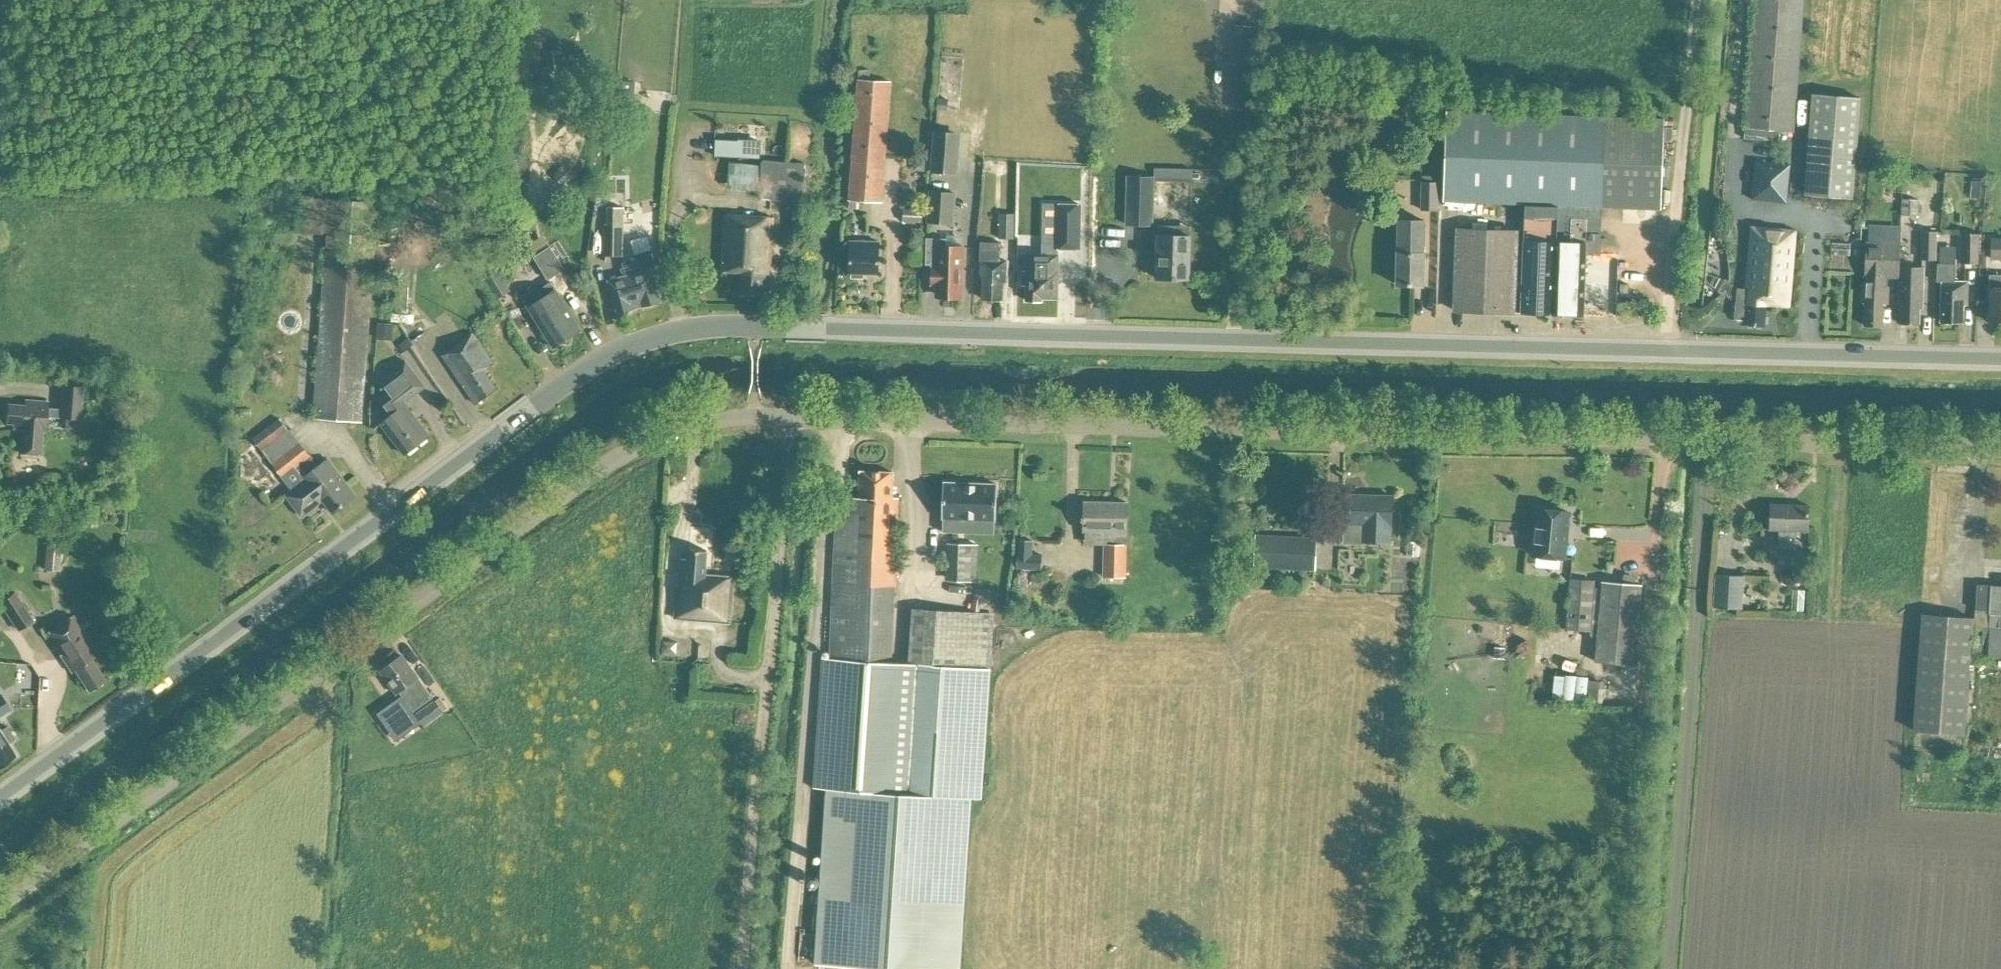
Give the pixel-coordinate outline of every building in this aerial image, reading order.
[(1793,132),(1803,0),(1755,0),(1744,138),(1778,141),(1779,131),(1793,132)] [(1262,81),(1267,27),(1235,25),(1230,78),(1234,79),(1231,109),(1247,110),(1250,80),(1262,81)] [(882,203),(891,81),(857,79),(848,200),(882,203)] [(1813,94),(1805,194),(1853,198),(1861,98),(1813,94)] [(1446,110),(1443,201),(1525,204),(1557,205),(1659,209),(1663,119),(1446,110)] [(953,173),(955,133),(936,131),(933,171),(953,173)] [(759,159),(760,140),(714,137),(713,157),(759,159)] [(914,157),(913,171),(925,172),(926,158),(914,157)] [(801,202),(804,164),(761,160),(758,199),(801,202)] [(1752,199),(1786,202),(1790,165),(1756,162),(1752,199)] [(566,164),(554,176),(563,186),(576,174),(566,164)] [(1198,177),(1198,166),(1160,165),(1160,176),(1198,177)] [(1124,225),(1152,226),(1153,178),(1125,177),(1124,225)] [(1421,209),(1437,210),(1438,182),(1422,182),(1421,209)] [(954,224),(956,193),(932,191),(930,222),(954,224)] [(378,202),(330,199),(300,197),(297,233),(327,235),(314,418),(362,422),(378,202)] [(1901,199),(1900,214),(1917,214),(1918,199),(1901,199)] [(1023,271),(1023,286),(1027,286),(1026,300),(1041,301),(1041,298),(1057,298),(1058,272),(1058,255),(1056,255),(1056,248),(1080,249),(1080,204),(1056,204),(1056,238),(1043,238),(1043,254),(1027,254),(1026,271),(1023,271)] [(1523,289),(1522,312),(1553,313),(1556,243),(1556,238),(1557,205),(1525,204),(1523,240),(1525,240),(1523,282),(1523,289)] [(623,257),(624,208),(608,208),(607,225),(605,225),(603,256),(623,257)] [(903,208),(902,222),(923,223),(923,209),(903,208)] [(770,264),(771,264),(774,218),(726,214),(722,272),(740,273),(739,294),(764,296),(766,274),(769,274),(770,264)] [(999,239),(1014,239),(1015,215),(999,215),(999,239)] [(1423,238),(1424,238),(1424,220),(1399,220),(1398,238),(1403,238),(1403,252),(1398,252),(1397,284),(1423,285),(1424,253),(1422,253),(1423,238)] [(1156,278),(1189,279),(1191,235),(1168,234),(1169,226),(1159,225),(1156,278)] [(1866,241),(1865,286),(1861,286),(1861,303),(1865,303),(1864,325),(1882,326),(1883,304),(1888,304),(1889,287),(1885,287),(1886,276),(1899,277),(1900,266),(1899,266),(1901,228),(1869,226),(1868,241),(1866,241)] [(1737,301),(1735,318),(1746,319),(1745,324),(1764,326),(1766,304),(1792,306),(1797,244),(1796,244),(1798,231),(1765,229),(1749,227),(1748,240),(1742,301),(1737,301)] [(1519,288),(1519,281),(1516,281),(1518,232),(1457,229),(1454,310),(1515,312),(1515,288),(1519,288)] [(1921,260),(1936,261),(1937,232),(1922,232),(1921,260)] [(1589,253),(1599,253),(1600,234),(1589,234),(1589,253)] [(1960,264),(1980,264),(1981,234),(1960,234),(1960,264)] [(944,298),(962,298),(963,269),(962,269),(963,246),(947,246),(947,239),(928,238),(927,264),(934,265),(933,268),(932,268),(932,284),(938,284),(938,291),(944,291),(944,298)] [(1990,260),(2000,260),(2000,238),(1990,238),(1990,260)] [(1556,243),(1553,313),(1583,314),(1586,244),(1584,244),(1571,243),(1569,243),(1569,240),(1563,240),(1560,240),(1560,243),(1556,243)] [(863,278),(863,273),(878,274),(879,242),(851,241),(850,273),(852,273),(852,278),(863,278)] [(1006,261),(1000,261),(1001,243),(981,242),(980,261),(981,261),(981,276),(984,276),(983,299),(1001,300),(1002,283),(1005,283),(1006,261)] [(565,270),(551,247),(533,258),(548,281),(565,270)] [(626,275),(609,280),(618,313),(622,315),(628,313),(630,310),(661,301),(652,268),(657,267),(652,250),(635,254),(636,260),(623,264),(626,275)] [(1941,282),(1940,322),(1962,322),(1963,305),(1966,306),(1967,282),(1954,282),(1955,264),(1937,263),(1936,282),(1941,282)] [(1900,266),(1899,277),(1898,308),(1901,308),(1900,324),(1918,324),(1919,309),(1922,309),(1923,267),(1900,266)] [(511,290),(498,269),(484,277),(497,299),(511,290)] [(1989,275),(1989,287),(1988,287),(1987,321),(2000,321),(2000,322),(2000,275),(1989,275)] [(582,330),(551,282),(538,290),(536,287),(522,297),(528,307),(527,307),(554,348),(582,330)] [(407,313),(408,287),(396,286),(396,312),(390,311),(389,323),(411,324),(411,313),(407,313)] [(377,332),(393,333),(394,325),(377,324),(377,332)] [(443,355),(476,404),(497,388),(484,370),(494,363),(474,333),(443,355)] [(399,345),(403,353),(413,346),(408,339),(399,345)] [(389,391),(384,395),(381,398),(393,415),(382,423),(405,454),(429,435),(405,405),(427,387),(407,360),(381,381),(389,391)] [(60,409),(47,408),(47,402),(25,400),(25,405),(8,404),(7,423),(13,423),(12,429),(22,429),(20,454),(39,455),(41,431),(45,431),(46,416),(80,419),(82,386),(61,385),(60,409)] [(290,430),(289,431),(280,419),(254,438),(292,488),(285,493),(303,517),(324,500),(333,512),(355,496),(328,460),(319,467),(290,430)] [(908,664),(891,663),(899,498),(892,497),(893,472),(860,471),(859,497),(837,497),(830,659),(822,658),(814,788),(826,788),(815,964),(892,968),(959,968),(970,797),(982,797),(993,614),(913,608),(908,664)] [(943,482),(942,518),(943,519),(943,532),(958,533),(959,519),(994,520),(996,520),(997,484),(943,482)] [(1348,495),(1347,523),(1345,523),(1344,542),(1364,543),(1364,542),(1390,543),(1391,525),(1392,496),(1348,495)] [(1086,544),(1104,544),(1104,577),(1126,577),(1127,545),(1126,545),(1126,536),(1127,536),(1128,503),(1084,502),(1083,531),(1086,531),(1086,544)] [(1794,547),(1795,531),(1807,531),(1808,505),(1770,504),(1770,530),(1779,530),(1779,546),(1794,547)] [(1564,558),(1569,512),(1537,509),(1532,555),(1564,558)] [(1314,570),(1315,538),(1257,535),(1257,536),(1247,536),(1246,552),(1256,552),(1255,567),(1271,568),(1314,570)] [(43,569),(59,570),(62,540),(45,539),(43,569)] [(953,578),(984,578),(985,541),(953,540),(953,578)] [(1017,570),(1042,570),(1042,555),(1033,555),(1033,541),(1018,541),(1017,570)] [(675,618),(730,623),(734,577),(705,575),(707,550),(689,549),(688,559),(682,558),(679,585),(678,585),(675,618)] [(106,574),(115,575),(116,566),(107,565),(106,574)] [(1713,608),(1742,609),(1744,576),(1715,574),(1713,608)] [(1601,588),(1593,588),(1594,580),(1569,578),(1565,628),(1590,631),(1590,637),(1597,637),(1595,661),(1634,664),(1641,584),(1602,581),(1601,588)] [(1973,627),(1972,656),(2000,658),(2000,586),(1976,584),(1973,627)] [(18,631),(34,620),(15,591),(0,601),(0,604),(18,631)] [(1923,614),(1914,729),(1964,733),(1972,618),(1923,614)] [(103,680),(90,659),(98,654),(73,616),(46,634),(71,672),(75,669),(88,689),(103,680)] [(402,695),(377,713),(389,731),(401,723),(412,714),(414,713),(413,711),(433,697),(419,677),(411,666),(410,667),(402,655),(381,670),(389,680),(387,681),(396,694),(400,691),(402,695)] [(1558,694),(1603,701),(1607,677),(1562,670),(1558,694)] [(10,710),(0,694),(0,716),(10,710)] [(416,716),(425,728),(445,714),(436,702),(416,716)] [(15,755),(0,731),(0,765),(15,755)]
